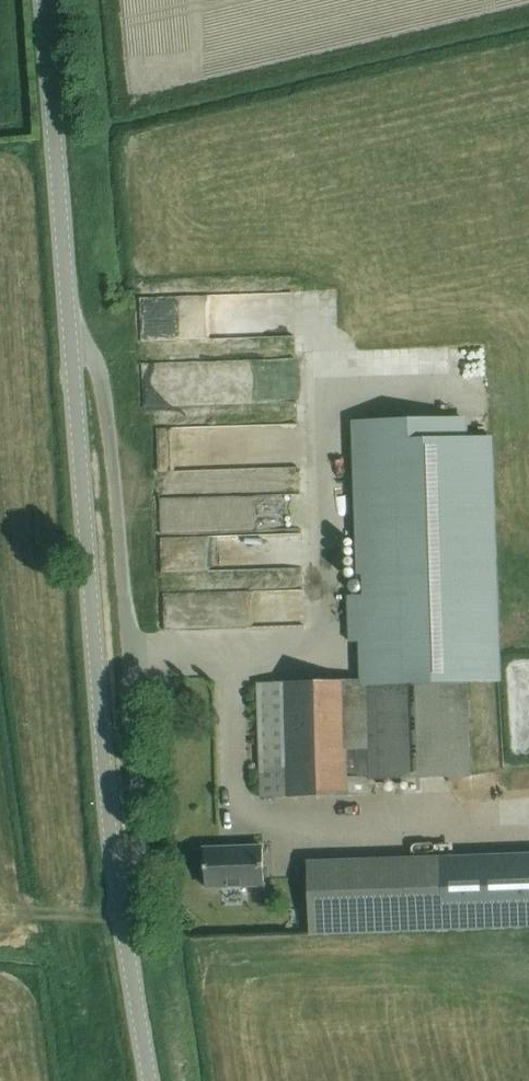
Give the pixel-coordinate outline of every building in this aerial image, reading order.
[(466,417),(353,421),(358,575),(361,575),(361,596),(346,596),(347,642),(360,641),(362,680),(362,685),(364,685),(465,682),(500,681),(492,436),(467,437),(466,417)] [(258,480),(257,500),(292,501),(293,481),(258,480)] [(155,510),(154,537),(175,537),(176,511),(155,510)] [(159,607),(160,635),(297,630),(295,602),(261,603),(262,621),(234,622),(233,604),(159,607)] [(367,795),(367,779),(364,685),(362,685),(362,680),(256,683),(260,798),(367,795)] [(465,682),(364,685),(367,779),(468,777),(465,682)] [(203,888),(264,885),(262,844),(201,847),(203,888)] [(439,858),(441,930),(528,927),(528,854),(439,858)] [(439,858),(306,863),(308,936),(441,931),(441,930),(439,858)]
